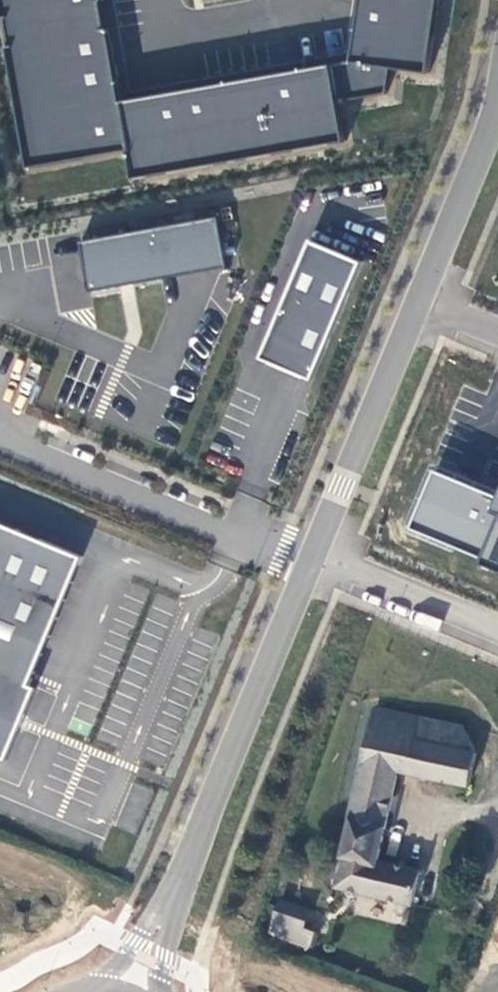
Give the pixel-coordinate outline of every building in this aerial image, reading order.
[(355,59),(126,100),(113,26),(110,27),(105,0),(3,0),(6,17),(8,17),(13,45),(11,45),(32,167),(131,149),(136,178),(349,140),(342,101),(390,93),(394,67),(432,72),(443,0),(364,0),(355,59)] [(84,241),(93,291),(163,278),(231,266),(222,215),(84,241)] [(315,379),(364,261),(312,239),(264,358),(315,379)] [(57,309),(85,307),(81,251),(53,253),(57,309)] [(440,468),(414,530),(489,562),(497,565),(497,493),(440,468)] [(10,760),(40,686),(32,684),(83,557),(0,521),(0,756),(10,760)] [(379,860),(400,770),(469,785),(476,753),(473,752),(415,740),(420,717),(376,708),(350,818),(353,818),(344,858),(345,858),(339,887),(413,904),(420,870),(379,860)] [(463,726),(420,717),(415,740),(473,752),(463,726)] [(282,899),(274,921),(292,927),(287,940),(311,948),(317,932),(305,928),(311,910),(282,899)] [(292,927),(274,921),(270,934),(287,940),(292,927)]
